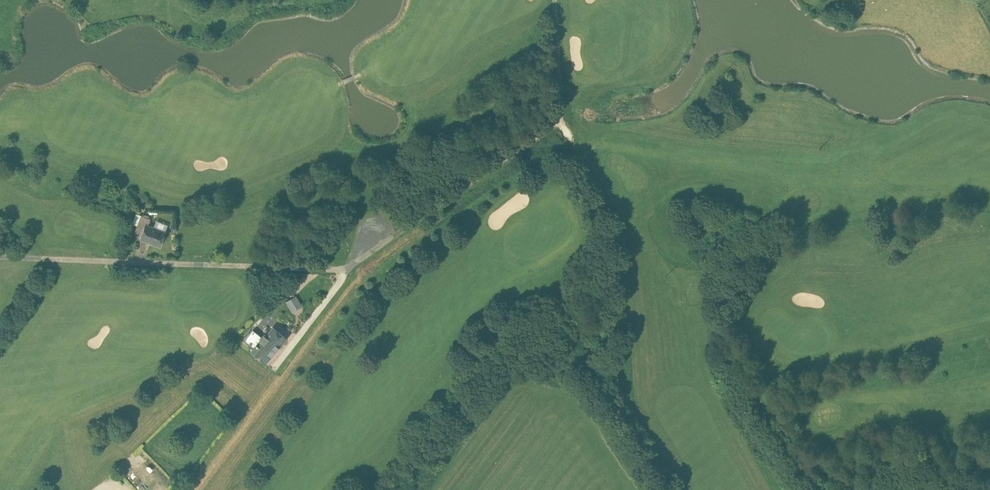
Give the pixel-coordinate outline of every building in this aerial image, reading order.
[(131,223),(138,225),(142,215),(136,213),(131,223)] [(150,219),(142,215),(138,225),(135,232),(141,235),(146,224),(148,225),(150,219)] [(156,220),(154,227),(165,231),(168,224),(156,220)] [(148,225),(146,224),(141,235),(140,239),(160,246),(165,231),(154,227),(148,225)] [(292,310),(303,304),(297,294),(287,300),(292,310)] [(273,327),(266,335),(265,334),(262,337),(254,347),(251,351),(265,363),(271,356),(286,337),(273,327)] [(262,337),(253,330),(245,340),(254,347),(262,337)]
